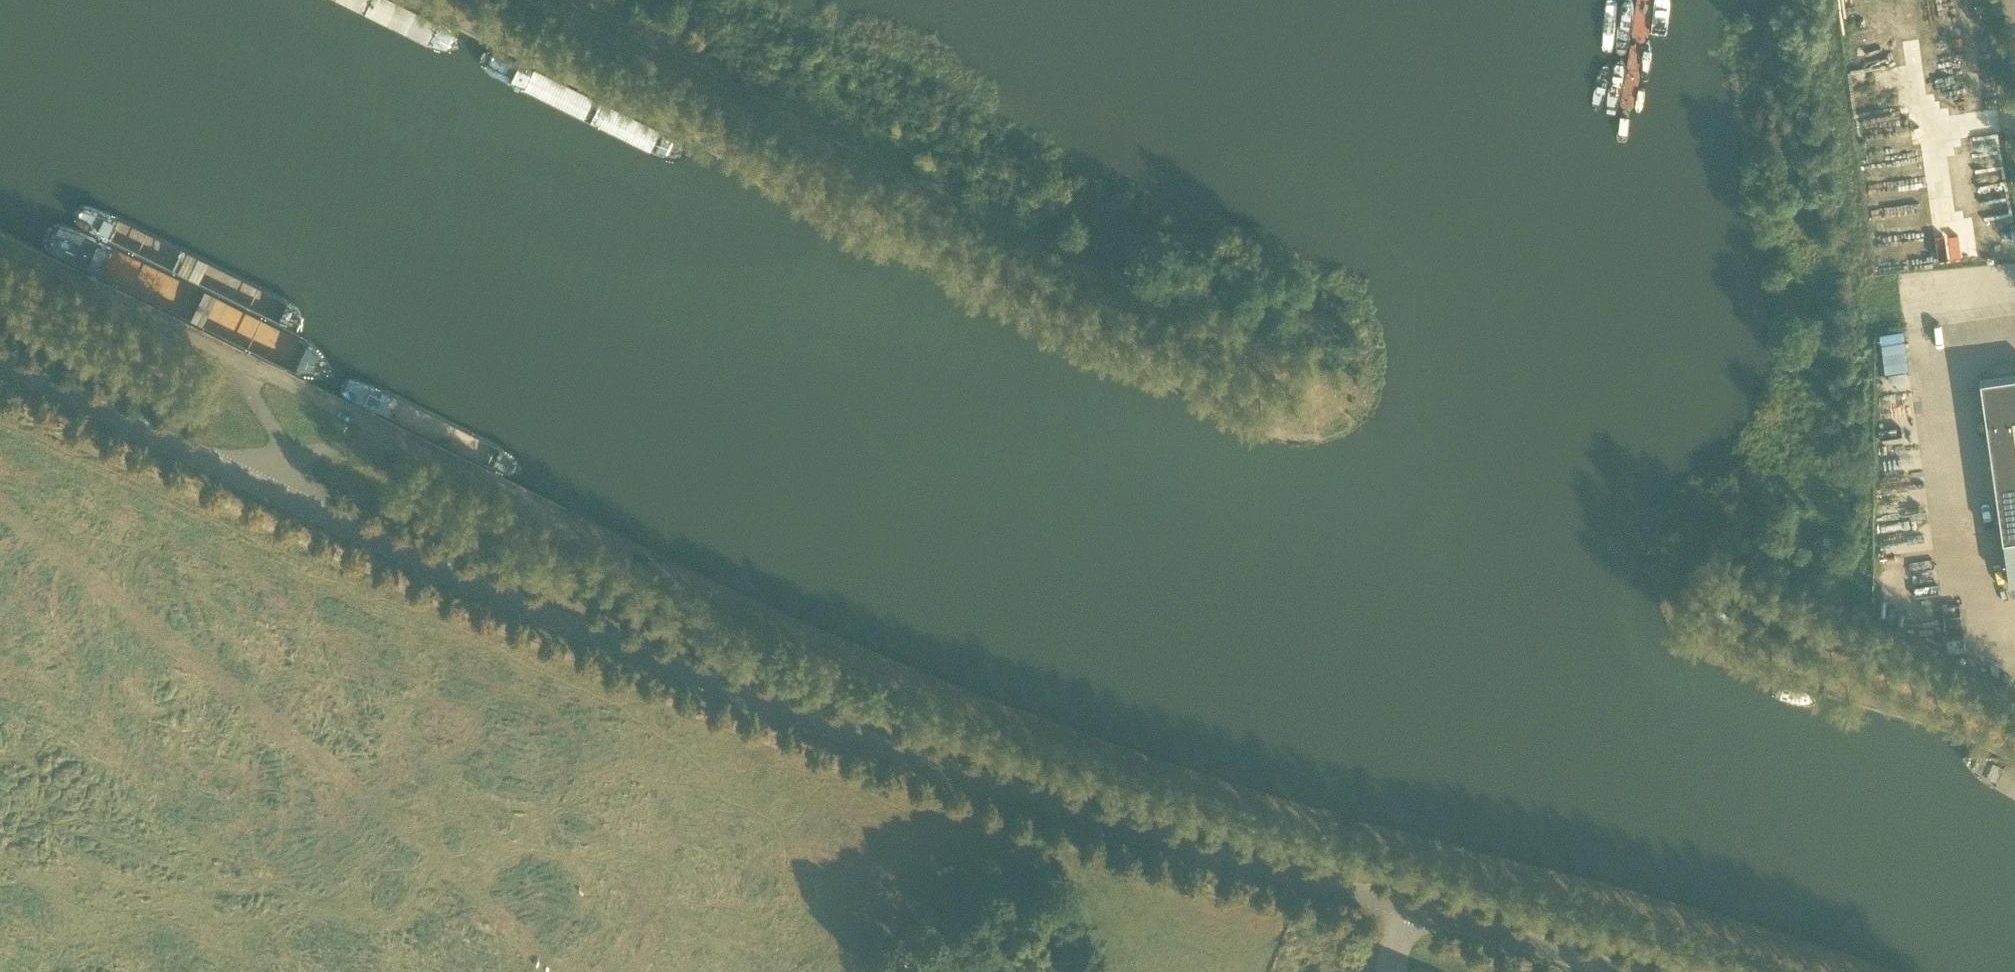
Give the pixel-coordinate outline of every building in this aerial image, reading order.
[(2014,583),(2014,375),(1980,380),(2009,584),(2014,583)]
